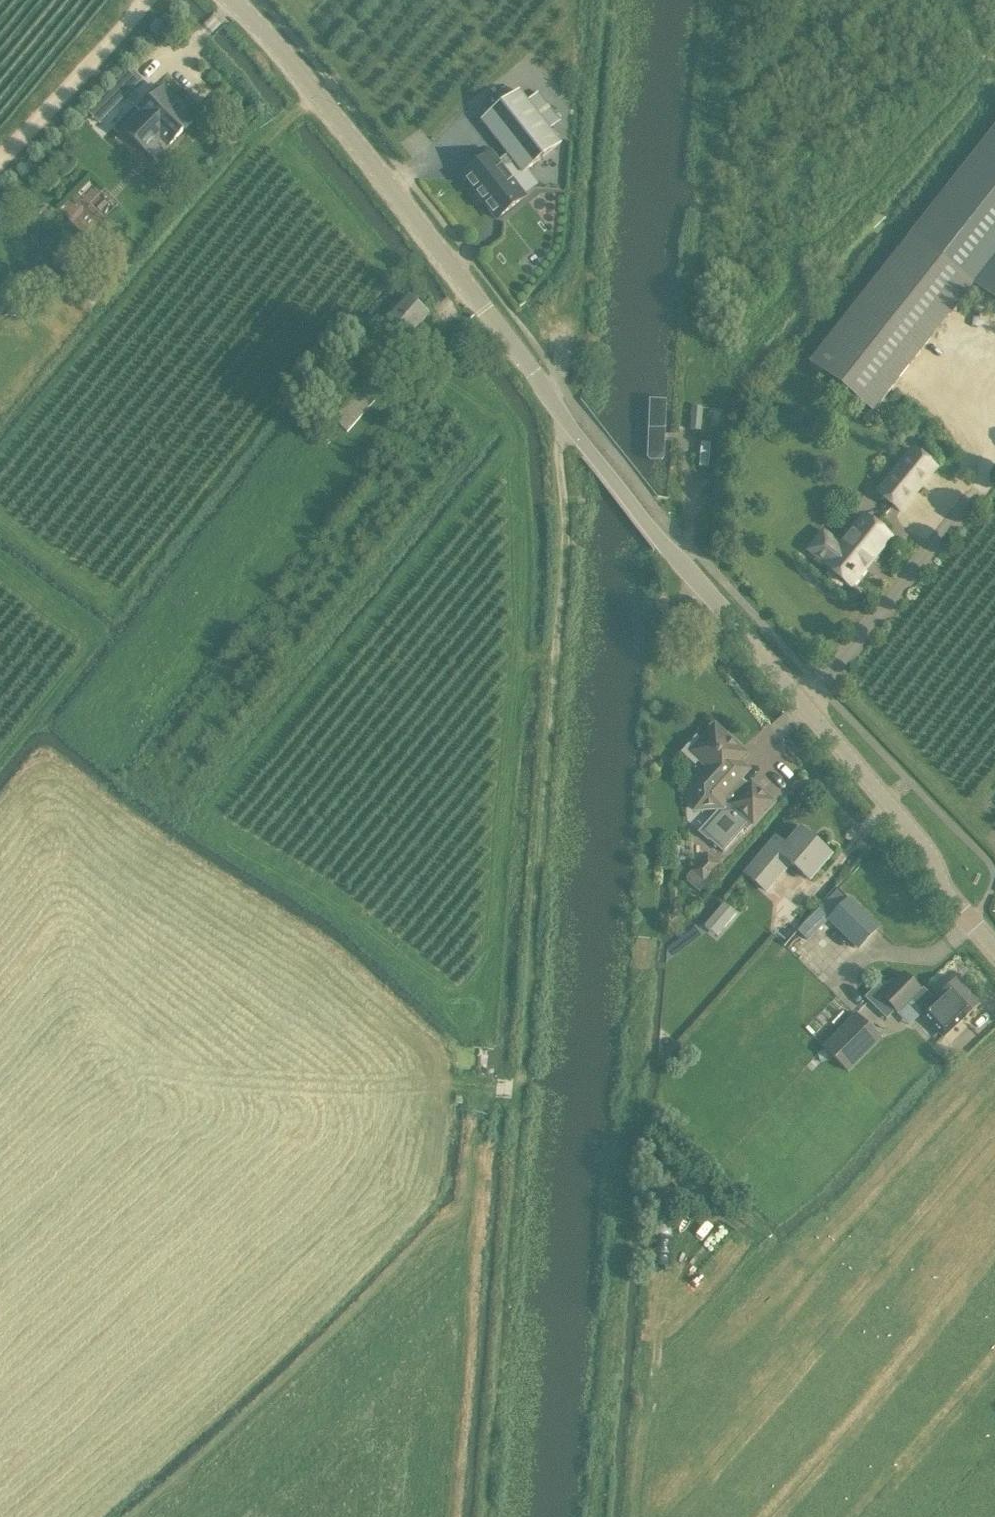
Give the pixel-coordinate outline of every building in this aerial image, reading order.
[(149,153),(163,139),(169,146),(194,121),(163,90),(138,115),(125,130),(149,153)] [(521,92),(483,122),(508,154),(514,162),(524,174),(562,144),(551,129),(560,122),(538,94),(528,101),(521,92)] [(920,239),(818,365),(880,415),(982,289),(994,300),(994,145),(920,239)] [(504,170),(514,162),(508,154),(498,162),(493,155),(464,177),(498,220),(526,197),(504,170)] [(87,202),(103,191),(95,180),(79,191),(87,202)] [(404,344),(428,316),(407,297),(382,325),(383,326),(372,338),(392,356),(404,343),(404,344)] [(348,433),(394,380),(368,357),(322,410),(348,433)] [(725,426),(725,406),(694,405),(693,425),(725,426)] [(716,466),(717,441),(706,440),(706,466),(716,466)] [(920,454),(884,497),(905,515),(941,471),(920,454)] [(850,585),(855,590),(896,541),(870,520),(845,550),(829,536),(815,553),(831,567),(830,569),(835,573),(834,575),(836,579),(838,582),(841,584),(844,586),(848,587),(850,585)] [(749,833),(774,804),(754,786),(752,788),(743,780),(745,778),(736,770),(749,756),(718,728),(704,744),(700,740),(687,754),(698,765),(702,760),(712,770),(706,776),(706,775),(696,786),(697,811),(723,810),(724,811),(703,833),(712,841),(725,853),(746,830),(749,833)] [(778,839),(757,865),(747,877),(766,892),(791,864),(811,879),(831,856),(802,832),(789,847),(778,839)] [(720,865),(707,853),(687,877),(687,881),(699,892),(706,885),(704,883),(720,865)] [(820,906),(828,915),(848,896),(840,887),(820,906)] [(718,923),(724,929),(737,913),(724,902),(705,925),(712,931),(718,923)] [(876,931),(852,908),(835,925),(859,948),(876,931)] [(903,975),(888,991),(879,983),(864,999),(872,1007),(886,1020),(893,1012),(898,1016),(911,1002),(910,1001),(920,992),(903,975)] [(923,988),(920,992),(910,1001),(911,1002),(921,1012),(919,1014),(943,1040),(963,1021),(979,1007),(956,983),(941,997),(941,998),(937,1002),(923,988)] [(849,1072),(880,1041),(855,1016),(824,1047),(849,1072)] [(671,1228),(662,1227),(661,1245),(670,1246),(671,1228)]
